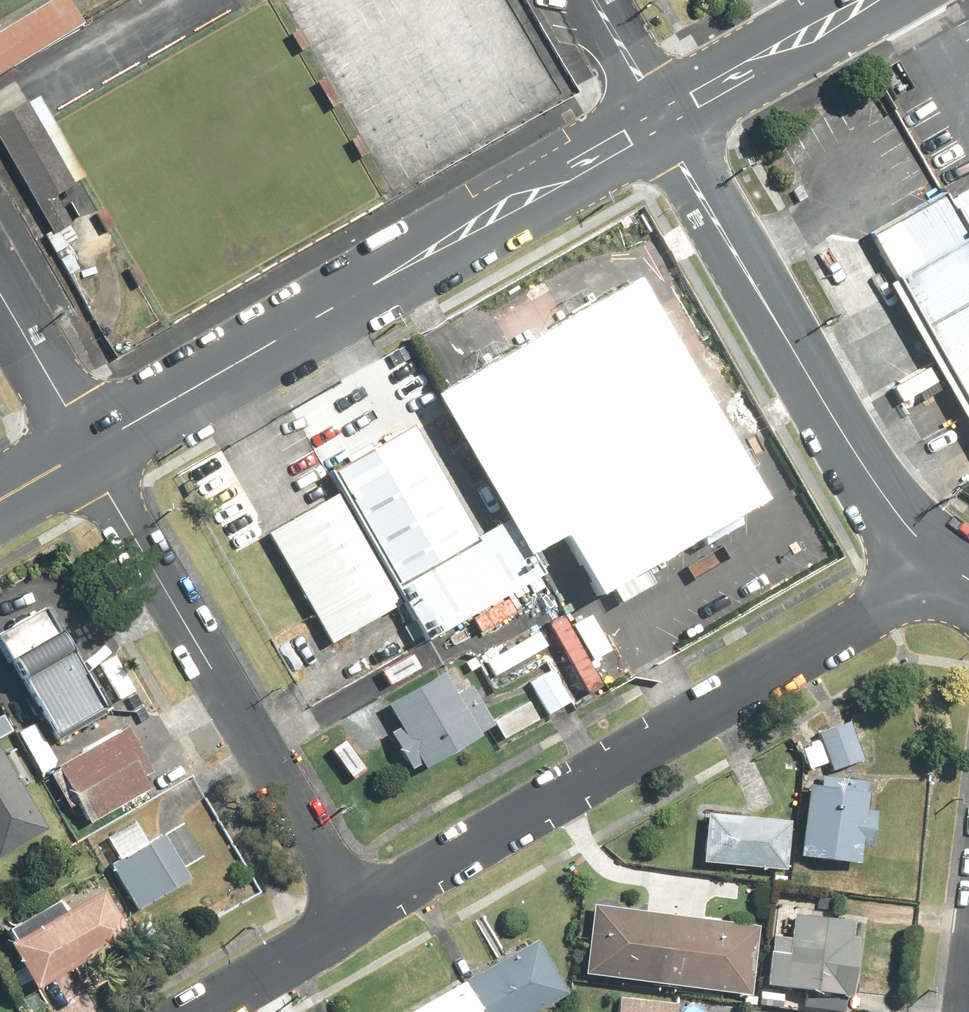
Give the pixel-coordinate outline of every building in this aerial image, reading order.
[(0,32),(0,79),(88,26),(72,0),(52,0),(0,32)] [(28,102),(0,119),(0,146),(40,212),(80,188),(28,102)] [(957,221),(939,199),(858,245),(968,443),(968,243),(957,221)] [(957,221),(968,243),(968,215),(957,221)] [(616,304),(439,403),(524,554),(562,533),(590,583),(729,506),(616,304)] [(471,548),(405,429),(322,476),(388,594),(471,548)] [(393,609),(332,501),(260,541),(321,649),(393,609)] [(471,548),(388,594),(419,649),(530,587),(499,532),(471,548)] [(55,603),(1,635),(64,739),(118,707),(55,603)] [(568,616),(553,624),(593,694),(608,686),(568,616)] [(542,633),(489,662),(498,679),(552,649),(542,633)] [(555,667),(529,684),(550,718),(576,702),(555,667)] [(434,677),(374,711),(411,777),(471,743),(434,677)] [(824,730),(826,737),(805,744),(813,769),(834,762),(837,773),(869,763),(855,720),(824,730)] [(83,806),(94,826),(157,788),(151,778),(161,772),(134,726),(109,741),(99,725),(82,736),(91,752),(55,773),(76,810),(83,806)] [(4,860),(54,829),(3,747),(0,749),(0,853),(4,860)] [(885,809),(872,807),(875,785),(814,777),(803,855),(865,863),(867,847),(879,849),(885,809)] [(798,821),(713,812),(708,864),(793,873),(798,821)] [(207,857),(188,823),(152,843),(140,821),(112,837),(124,858),(112,865),(138,911),(195,880),(188,868),(207,857)] [(46,991),(135,935),(106,889),(17,945),(46,991)] [(768,925),(600,907),(592,980),(760,997),(768,925)] [(798,940),(776,937),(769,986),(858,998),(868,922),(802,914),(798,940)] [(545,940),(444,997),(441,993),(411,1010),(412,1011),(551,1011),(577,997),(545,940)] [(623,999),(622,1011),(681,1011),(682,1004),(623,999)]
